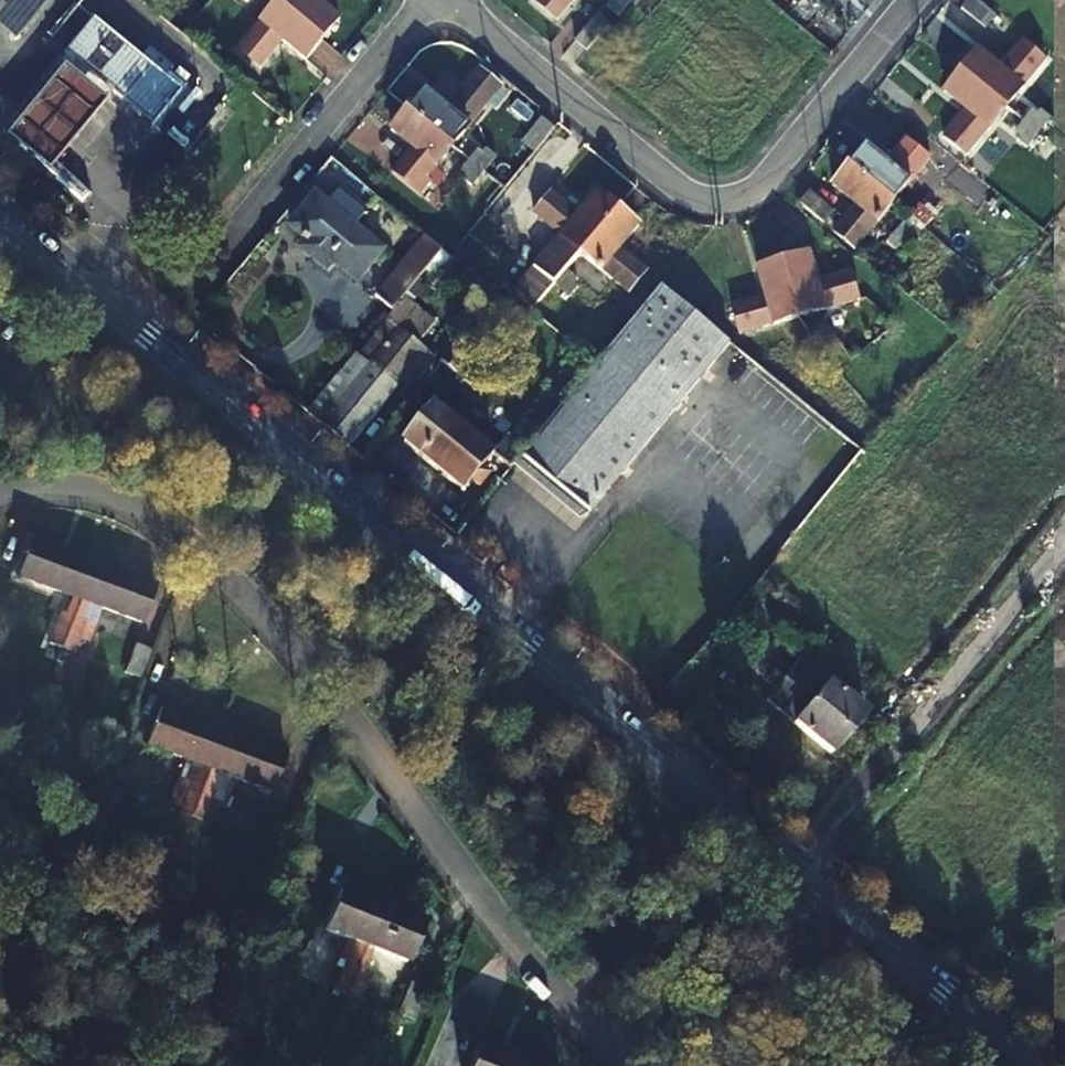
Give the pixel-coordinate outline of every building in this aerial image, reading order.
[(211,0),(191,0),(203,10),(211,0)] [(276,5),(322,43),(339,22),(315,2),(317,0),(281,0),(276,5)] [(573,0),(537,0),(536,2),(557,19),(559,17),(574,30),(585,17),(570,3),(573,0)] [(987,29),(998,16),(978,0),(973,0),(965,10),(987,29)] [(306,62),(322,43),(276,5),(237,52),(259,70),(282,42),(306,62)] [(90,19),(60,56),(151,130),(186,88),(169,74),(164,80),(90,19)] [(980,53),(963,74),(1008,109),(1047,61),(1026,44),(1003,72),(980,53)] [(48,174),(105,104),(63,69),(5,139),(48,174)] [(424,92),(407,112),(452,148),(491,101),(484,96),(492,85),(478,73),(447,111),(424,92)] [(968,158),(1008,109),(963,74),(945,94),(968,113),(947,140),(968,158)] [(452,148),(407,112),(391,132),(413,151),(392,176),(419,199),(430,185),(426,181),(452,148)] [(1035,112),(1025,123),(1041,135),(1054,120),(1044,112),(1040,117),(1035,112)] [(1028,149),(1041,135),(1025,123),(1017,132),(1023,137),(1019,141),(1028,149)] [(1000,147),(1010,155),(1019,144),(1009,136),(1000,147)] [(866,147),(849,169),(893,204),(932,156),(912,139),(889,166),(866,147)] [(475,150),(466,160),(481,171),(493,156),(484,148),(480,153),(475,150)] [(468,187),(481,171),(466,160),(457,171),(462,175),(459,179),(468,187)] [(856,251),(893,204),(849,169),(833,187),(856,206),(834,233),(856,251)] [(534,214),(581,256),(619,213),(599,195),(579,217),(552,193),(534,214)] [(799,206),(823,225),(834,212),(811,193),(799,206)] [(318,258),(354,288),(381,256),(313,199),(286,231),(302,244),(295,252),(311,265),(318,258)] [(920,207),(910,219),(926,231),(939,215),(927,205),(923,209),(920,207)] [(636,227),(619,213),(581,256),(625,295),(644,273),(617,249),(636,227)] [(903,259),(926,231),(910,219),(889,246),(903,259)] [(441,252),(423,238),(374,298),(391,313),(441,252)] [(858,301),(855,289),(851,274),(816,284),(807,255),(784,263),(800,318),(858,301)] [(541,271),(555,284),(568,270),(557,260),(553,265),(549,262),(541,271)] [(739,335),(800,318),(784,263),(758,271),(765,299),(732,310),(739,335)] [(578,279),(568,270),(555,284),(570,297),(578,287),(574,283),(578,279)] [(851,274),(855,289),(868,286),(863,271),(851,274)] [(662,290),(597,369),(525,456),(522,460),(589,515),(731,347),(662,290)] [(448,328),(425,356),(439,367),(461,341),(462,340),(448,328)] [(406,378),(425,356),(398,334),(374,362),(397,381),(402,375),(406,378)] [(476,355),(461,341),(439,367),(461,386),(466,378),(461,373),(476,355)] [(374,362),(370,367),(368,369),(359,361),(317,412),(326,420),(321,426),(348,448),(399,386),(395,383),(397,381),(374,362)] [(482,474),(496,459),(438,411),(406,448),(464,496),(473,485),(478,490),(488,479),(482,474)] [(512,472),(522,460),(525,456),(510,442),(496,459),(512,472)] [(47,646),(59,650),(93,564),(32,539),(17,576),(73,598),(65,617),(59,615),(47,646)] [(93,564),(59,650),(70,655),(81,625),(77,623),(84,603),(141,624),(155,588),(93,564)] [(28,642),(40,611),(15,602),(24,580),(0,571),(0,631),(28,642)] [(802,663),(785,683),(847,734),(865,714),(802,663)] [(847,734),(785,683),(773,672),(765,681),(775,691),(765,702),(830,755),(847,734)] [(177,816),(188,820),(223,733),(163,708),(148,745),(201,767),(194,786),(189,784),(177,816)] [(223,733),(188,820),(200,825),(212,793),(207,791),(214,773),(270,795),(284,758),(223,733)] [(345,1000),(382,908),(341,892),(323,933),(335,938),(327,957),(344,964),(332,994),(345,1000)] [(422,924),(382,908),(345,1000),(354,1004),(366,973),(362,972),(370,953),(404,967),(422,924)] [(398,1009),(415,1015),(425,984),(408,979),(398,1009)] [(453,1052),(436,1045),(428,1065),(447,1065),(453,1052)] [(519,1064),(482,1048),(475,1065),(519,1065),(519,1064)]
